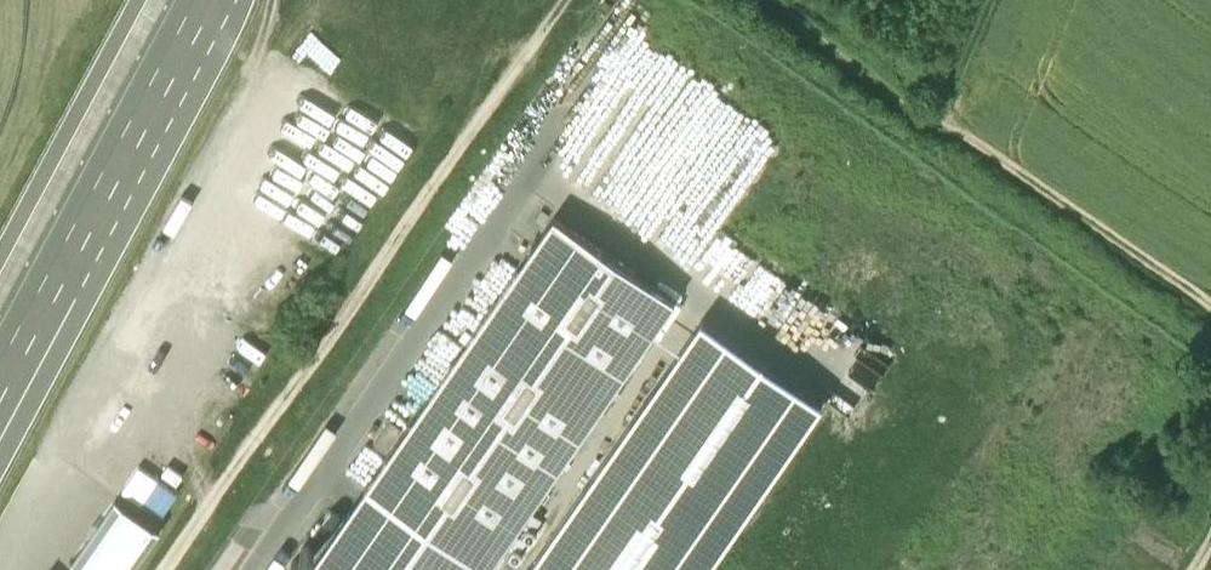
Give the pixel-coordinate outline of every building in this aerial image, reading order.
[(366,486),(486,569),(487,569),(674,300),(553,217),(366,486)] [(158,478),(138,465),(122,489),(132,497),(142,504),(158,478)] [(177,491),(158,478),(142,504),(149,509),(160,516),(177,491)] [(116,499),(104,517),(93,531),(83,546),(72,563),(82,569),(132,569),(160,530),(116,499)] [(345,516),(308,569),(422,569),(345,516)]
